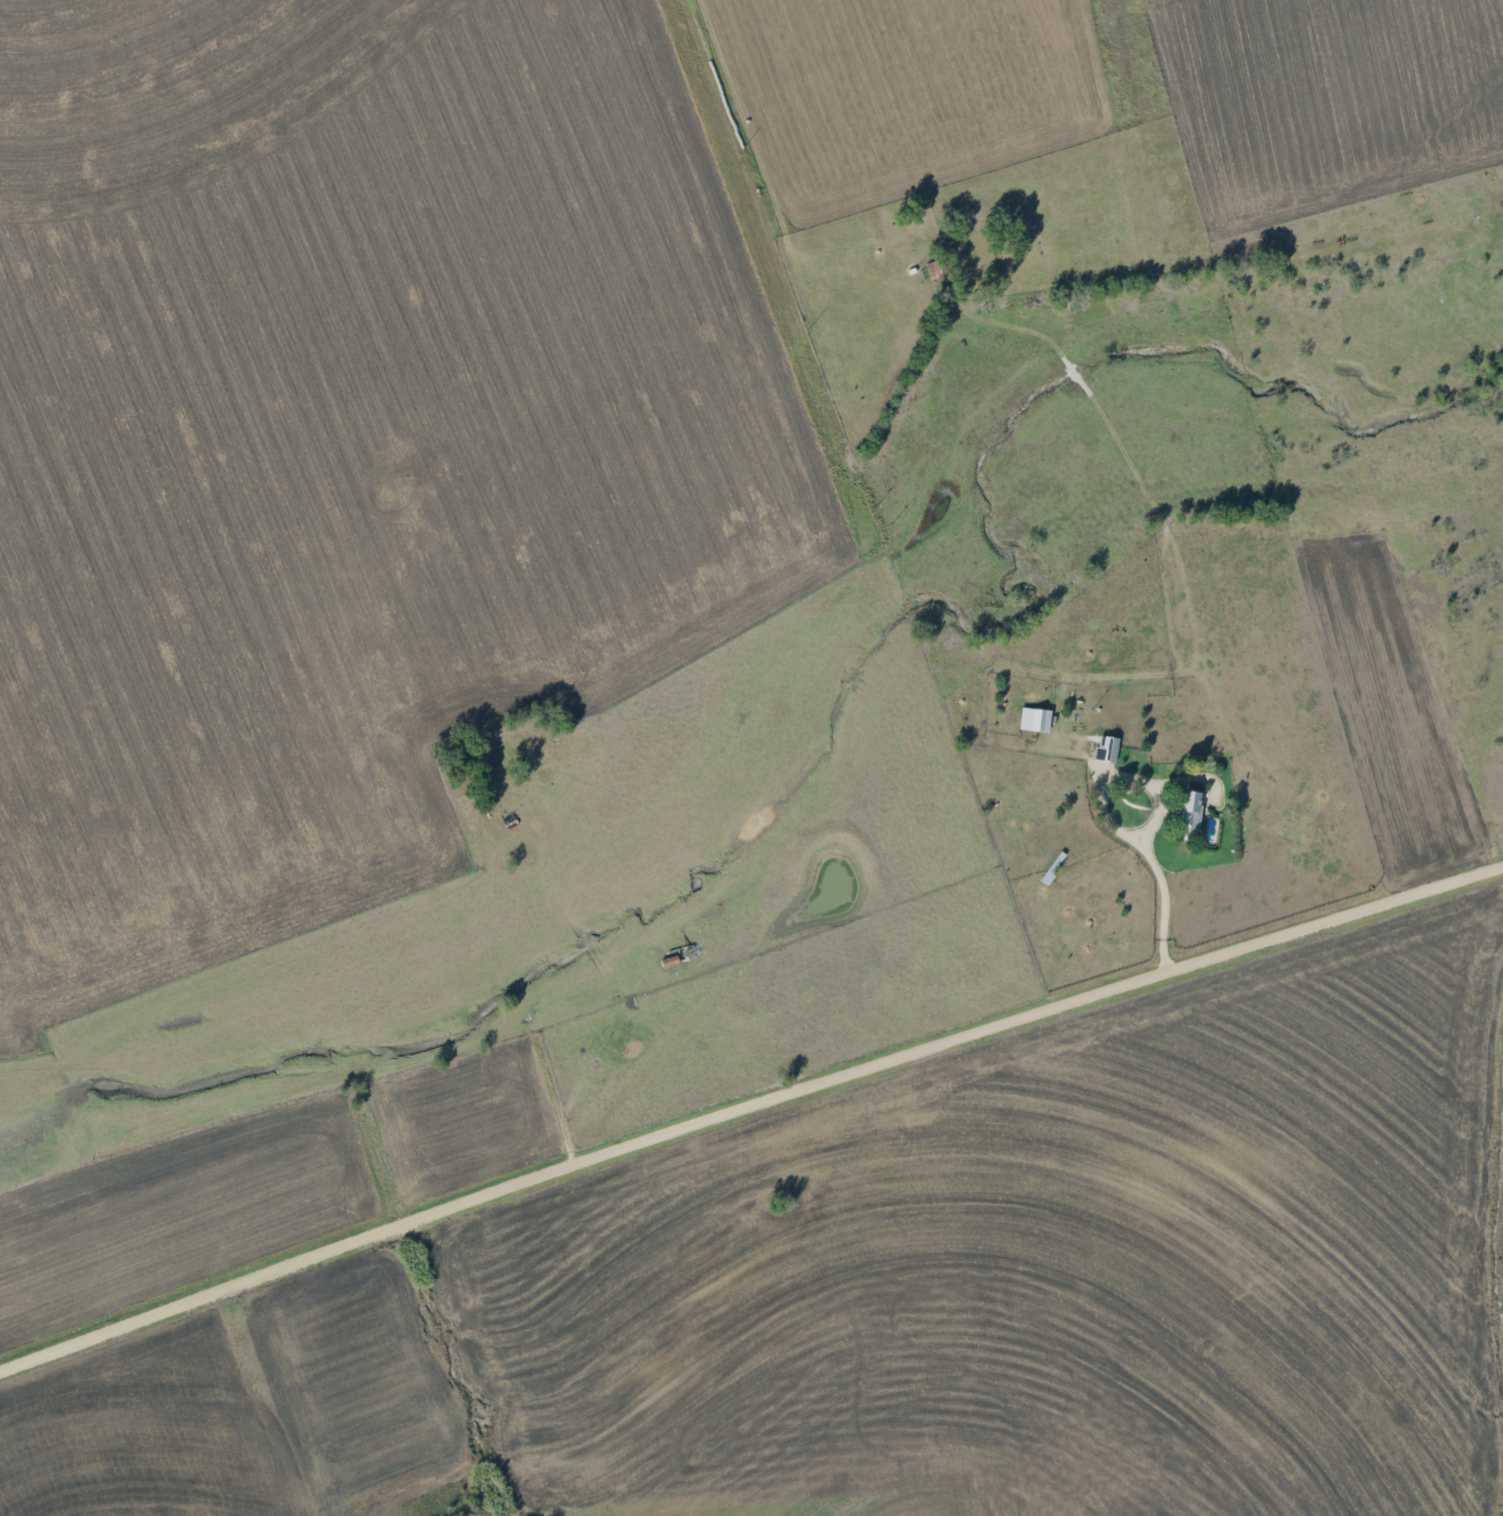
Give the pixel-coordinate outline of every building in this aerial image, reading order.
[(1048,733),(1050,711),(1020,708),(1018,729),(1048,733)] [(1115,763),(1117,738),(1097,736),(1094,761),(1115,763)] [(1203,794),(1183,790),(1176,828),(1196,831),(1203,794)]
